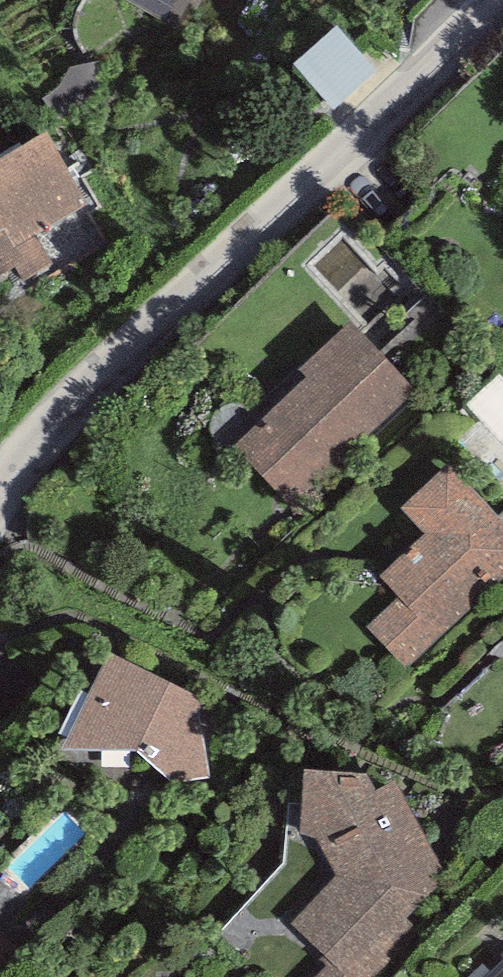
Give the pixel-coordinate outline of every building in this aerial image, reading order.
[(182,29),(198,0),(129,0),(182,29)] [(377,72),(337,27),(294,64),(334,110),(377,72)] [(14,267),(21,279),(53,262),(37,234),(89,205),(49,133),(0,161),(0,275),(14,267)] [(305,376),(233,448),(298,512),(420,391),(349,320),(299,370),(305,376)] [(366,628),(406,671),(502,579),(502,521),(448,463),(401,507),(425,533),(379,576),(399,597),(366,628)] [(200,697),(110,652),(62,748),(137,751),(173,782),(209,779),(200,697)] [(300,835),(317,837),(336,878),(291,924),(330,964),(315,976),(385,976),(424,932),(409,915),(448,882),(398,781),(376,790),(369,773),(304,768),(300,835)]
